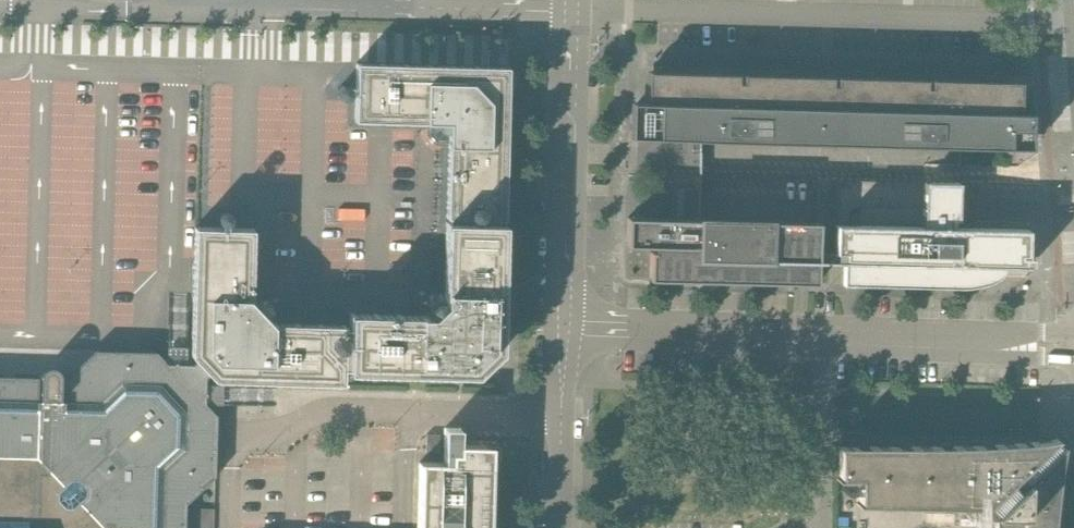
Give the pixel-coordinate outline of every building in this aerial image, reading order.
[(62,27),(62,54),(109,55),(109,29),(62,27)] [(198,54),(199,30),(175,29),(175,54),(198,54)] [(208,56),(234,56),(234,34),(208,34),(208,56)] [(1023,58),(1024,85),(1033,85),(1031,57),(1023,58)] [(447,219),(449,219),(503,220),(505,220),(509,85),(497,84),(492,79),(492,67),(357,64),(355,122),(430,124),(430,135),(438,144),(449,144),(447,219)] [(1032,114),(1012,113),(1012,110),(1021,110),(1021,82),(648,72),(647,100),(655,100),(655,103),(631,102),(630,139),(1031,150),(1032,114)] [(835,254),(844,254),(843,285),(957,288),(964,288),(970,288),(977,287),(984,285),(988,283),(993,281),(996,280),(999,278),(1000,276),(1001,275),(1002,273),(1003,272),(1004,269),(1004,267),(1028,268),(1029,230),(958,229),(959,183),(839,181),(836,226),(835,254)] [(346,329),(344,370),(349,370),(349,373),(477,376),(502,352),(505,224),(503,224),(503,220),(449,219),(449,223),(447,223),(445,294),(432,294),(423,303),(423,316),(350,314),(350,329),(346,329)] [(817,285),(818,253),(819,223),(628,219),(627,247),(651,247),(650,281),(817,285)] [(344,370),(346,329),(346,325),(273,324),(271,322),(275,319),(275,308),(268,301),(258,300),(254,304),(252,302),(254,230),(195,228),(191,357),(198,362),(214,379),(215,382),(344,385),(344,370)] [(187,506),(217,478),(217,434),(217,418),(218,416),(210,408),(213,405),(276,407),(276,387),(211,386),(211,379),(214,379),(198,362),(195,366),(187,366),(187,354),(168,353),(168,358),(163,361),(156,353),(95,352),(66,379),(63,378),(60,373),(56,370),(51,368),(47,370),(43,373),(41,378),(17,377),(0,377),(0,527),(187,527),(187,506)] [(494,458),(492,458),(492,446),(461,445),(461,436),(461,429),(445,428),(444,463),(421,462),(418,527),(492,527),(494,458)] [(1063,474),(1066,448),(1058,440),(971,450),(837,447),(837,449),(840,449),(839,478),(837,478),(837,480),(860,481),(859,503),(857,503),(857,505),(987,508),(994,516),(994,527),(1054,527),(1063,474)]
